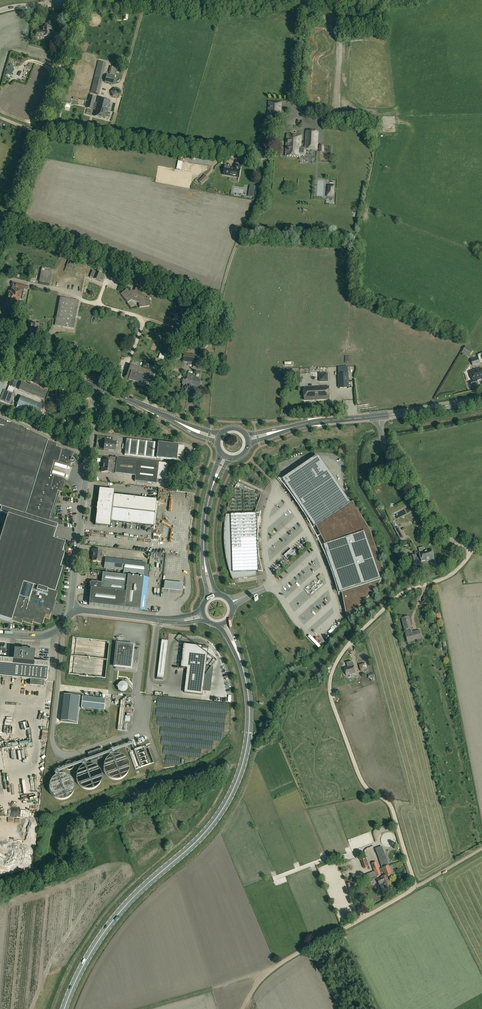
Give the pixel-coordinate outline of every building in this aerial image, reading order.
[(43,32),(35,33),(36,37),(43,37),(50,37),(58,39),(59,35),(50,33),(50,27),(43,28),(43,32)] [(91,92),(98,94),(105,63),(98,62),(91,92)] [(113,84),(115,76),(107,74),(105,82),(113,84)] [(96,106),(96,108),(107,111),(107,110),(108,110),(110,101),(98,98),(97,103),(94,102),(95,97),(90,96),(88,101),(93,103),(92,106),(93,106),(93,105),(96,106)] [(269,101),(268,117),(280,118),(281,102),(269,101)] [(95,112),(96,112),(95,116),(105,119),(105,117),(109,118),(110,115),(110,113),(107,112),(108,110),(107,110),(107,111),(96,108),(95,112)] [(317,150),(318,132),(306,131),(305,147),(300,147),(301,137),(287,136),(286,156),(300,157),(300,150),(306,150),(317,150)] [(234,168),(225,167),(224,175),(239,177),(241,169),(240,169),(241,166),(235,165),(234,168)] [(205,175),(198,181),(202,185),(208,178),(205,175)] [(94,279),(98,281),(99,280),(103,281),(105,276),(101,274),(105,265),(100,263),(96,272),(92,271),(90,277),(94,279)] [(41,271),(39,282),(49,284),(51,273),(41,271)] [(19,300),(22,300),(24,290),(27,290),(28,286),(16,284),(16,283),(13,283),(12,287),(11,291),(10,290),(10,293),(9,293),(6,306),(13,308),(14,305),(18,306),(19,300)] [(131,300),(136,302),(139,303),(139,308),(150,306),(149,298),(146,298),(146,296),(142,294),(144,291),(136,288),(134,291),(131,290),(129,291),(127,289),(120,294),(127,303),(131,300)] [(55,324),(55,326),(73,329),(74,324),(79,301),(60,298),(56,317),(55,317),(54,320),(56,320),(55,324)] [(177,320),(182,322),(184,317),(186,318),(188,314),(178,310),(177,314),(179,315),(177,320)] [(29,334),(37,335),(38,330),(43,331),(44,324),(39,323),(38,326),(32,325),(33,322),(29,321),(27,329),(30,329),(29,334)] [(184,354),(183,362),(193,363),(193,367),(195,367),(196,365),(194,364),(194,358),(195,359),(196,355),(184,354)] [(150,374),(150,372),(130,365),(128,372),(128,373),(127,373),(126,378),(129,379),(128,380),(137,383),(136,383),(146,386),(147,380),(150,381),(152,375),(150,374)] [(472,386),(478,384),(477,380),(481,379),(481,371),(481,368),(470,371),(473,381),(471,382),(472,386)] [(9,386),(15,388),(18,380),(18,379),(19,376),(14,374),(12,377),(9,386)] [(349,388),(348,374),(339,375),(338,375),(339,388),(349,388)] [(191,390),(192,387),(193,381),(189,380),(185,379),(183,379),(182,385),(183,385),(182,389),(185,389),(184,393),(189,393),(189,389),(191,390)] [(189,389),(189,393),(194,395),(195,392),(197,392),(198,388),(200,389),(201,383),(193,381),(192,387),(191,390),(189,389)] [(19,389),(28,393),(30,394),(41,398),(44,399),(47,392),(39,389),(39,388),(31,384),(30,386),(22,382),(19,389)] [(313,401),(314,400),(330,399),(329,387),(304,388),(305,400),(311,400),(312,401),(313,401)] [(0,399),(0,400),(10,404),(14,394),(6,391),(5,395),(2,394),(0,399)] [(57,403),(63,402),(62,392),(55,393),(55,394),(51,394),(53,406),(57,405),(57,403)] [(17,407),(40,415),(43,405),(21,397),(17,407)] [(2,507),(48,522),(50,517),(52,518),(59,494),(57,493),(58,491),(62,492),(71,462),(72,462),(73,462),(74,461),(74,460),(74,459),(73,459),(72,459),(74,453),(56,448),(57,445),(56,445),(21,428),(0,421),(0,507),(2,507)] [(179,446),(126,440),(124,455),(177,461),(177,457),(183,458),(184,446),(179,445),(179,446)] [(115,451),(116,443),(112,443),(112,441),(105,441),(104,450),(115,451)] [(157,484),(157,479),(166,480),(167,464),(110,457),(110,461),(104,461),(103,467),(102,467),(101,472),(111,473),(115,473),(135,476),(135,481),(157,484)] [(282,480),(286,486),(287,486),(291,492),(326,468),(322,462),(306,464),(282,480)] [(334,480),(326,468),(291,492),(294,498),(299,504),(334,480)] [(334,480),(299,504),(303,510),(311,522),(315,528),(316,527),(350,504),(334,480)] [(99,490),(98,496),(113,498),(113,496),(114,491),(99,489),(99,490)] [(113,498),(98,496),(98,504),(112,505),(113,498)] [(113,498),(112,505),(112,509),(119,510),(120,496),(113,496),(113,498)] [(127,497),(120,496),(119,510),(126,511),(127,497)] [(135,498),(127,497),(126,511),(133,511),(135,498)] [(142,499),(135,498),(133,511),(140,512),(142,499)] [(149,500),(142,499),(140,512),(147,513),(149,500)] [(156,501),(149,500),(147,513),(155,514),(156,501)] [(350,504),(316,527),(325,545),(324,546),(327,556),(328,556),(332,570),(340,594),(342,593),(347,619),(376,589),(385,572),(370,530),(353,502),(350,504)] [(97,510),(96,510),(96,511),(97,511),(111,512),(112,509),(112,505),(98,504),(97,504),(97,510)] [(65,544),(53,541),(58,525),(48,522),(2,507),(0,512),(8,515),(8,516),(7,516),(0,539),(0,619),(11,623),(12,620),(22,623),(23,621),(32,624),(33,622),(42,625),(45,617),(49,619),(51,615),(51,614),(51,613),(49,612),(51,603),(54,604),(55,600),(57,594),(55,594),(62,570),(60,569),(64,555),(62,554),(65,544)] [(111,512),(110,520),(110,522),(117,523),(119,510),(112,509),(111,512)] [(126,511),(119,510),(117,523),(124,524),(126,511)] [(111,512),(97,511),(96,518),(110,520),(111,512)] [(133,511),(126,511),(124,524),(132,525),(133,511)] [(140,512),(133,511),(132,525),(139,525),(140,512)] [(147,513),(140,512),(139,525),(146,526),(147,513)] [(155,514),(147,513),(146,526),(153,527),(155,514)] [(257,514),(226,515),(225,520),(225,522),(224,525),(224,527),(224,531),(224,534),(224,536),(224,538),(224,541),(224,543),(225,547),(225,549),(225,552),(226,555),(226,557),(226,559),(227,562),(228,566),(229,570),(230,571),(233,580),(256,576),(256,572),(258,572),(257,514)] [(95,524),(95,525),(109,527),(110,522),(110,520),(96,518),(95,524)] [(404,538),(398,527),(395,529),(400,540),(404,538)] [(295,553),(291,549),(284,556),(287,560),(295,553)] [(428,561),(428,560),(434,559),(432,550),(426,552),(426,551),(425,551),(424,549),(419,550),(420,552),(419,552),(422,562),(428,561)] [(92,561),(101,562),(102,551),(92,550),(92,553),(93,554),(92,561)] [(406,558),(407,566),(418,563),(416,555),(406,558)] [(145,563),(105,558),(104,568),(124,571),(123,574),(143,576),(145,563)] [(140,611),(143,578),(122,575),(103,573),(101,583),(91,582),(89,584),(91,586),(89,605),(129,609),(140,611)] [(184,584),(166,582),(165,590),(183,592),(184,584)] [(402,619),(405,630),(406,630),(407,634),(406,634),(408,642),(421,639),(419,630),(411,633),(410,629),(412,628),(409,617),(402,619)] [(203,649),(203,647),(197,646),(195,644),(194,645),(196,646),(184,644),(181,668),(194,670),(192,689),(185,688),(185,693),(203,695),(208,655),(209,656),(210,656),(208,654),(208,650),(203,649)] [(130,668),(133,646),(117,645),(115,667),(130,668)] [(47,681),(49,663),(32,662),(32,651),(25,651),(25,650),(20,649),(20,650),(12,649),(11,660),(3,659),(0,659),(0,676),(47,681)] [(348,667),(344,668),(346,676),(356,673),(354,665),(352,666),(351,661),(346,662),(348,667)] [(76,723),(79,696),(64,695),(61,721),(76,723)] [(105,699),(82,697),(81,708),(103,710),(105,699)] [(17,710),(0,709),(0,712),(0,714),(6,714),(6,716),(0,716),(0,722),(17,723),(17,726),(21,726),(21,723),(24,724),(24,718),(17,718),(17,710)] [(91,762),(105,757),(102,748),(88,753),(91,762)] [(111,779),(114,780),(118,780),(121,779),(125,777),(127,774),(128,770),(129,767),(128,763),(126,760),(124,758),(121,756),(118,755),(114,755),(111,756),(108,758),(106,761),(104,764),(104,767),(104,771),(106,774),(108,777),(111,779)] [(67,769),(69,770),(70,770),(72,769),(73,767),(73,766),(73,764),(72,762),(71,762),(69,761),(67,762),(66,763),(65,765),(65,767),(67,769)] [(84,789),(87,790),(91,789),(94,789),(96,787),(99,785),(100,782),(101,779),(101,775),(100,772),(98,769),(96,767),(92,765),(89,765),(85,765),(82,767),(79,769),(77,772),(76,776),(76,780),(78,784),(80,787),(84,789)] [(55,798),(59,799),(62,799),(65,799),(68,797),(71,795),(73,792),(74,789),(74,786),(73,782),(71,779),(68,776),(64,775),(60,775),(57,776),(53,778),(51,780),(50,783),(49,787),(49,790),(51,793),(53,796),(55,798)] [(387,853),(384,844),(376,846),(375,843),(367,846),(369,854),(379,851),(381,855),(387,853)] [(377,862),(372,864),(377,878),(382,876),(377,862)] [(385,876),(376,879),(379,886),(384,884),(386,890),(392,888),(390,882),(391,882),(389,877),(393,876),(389,866),(382,868),(385,876)]
